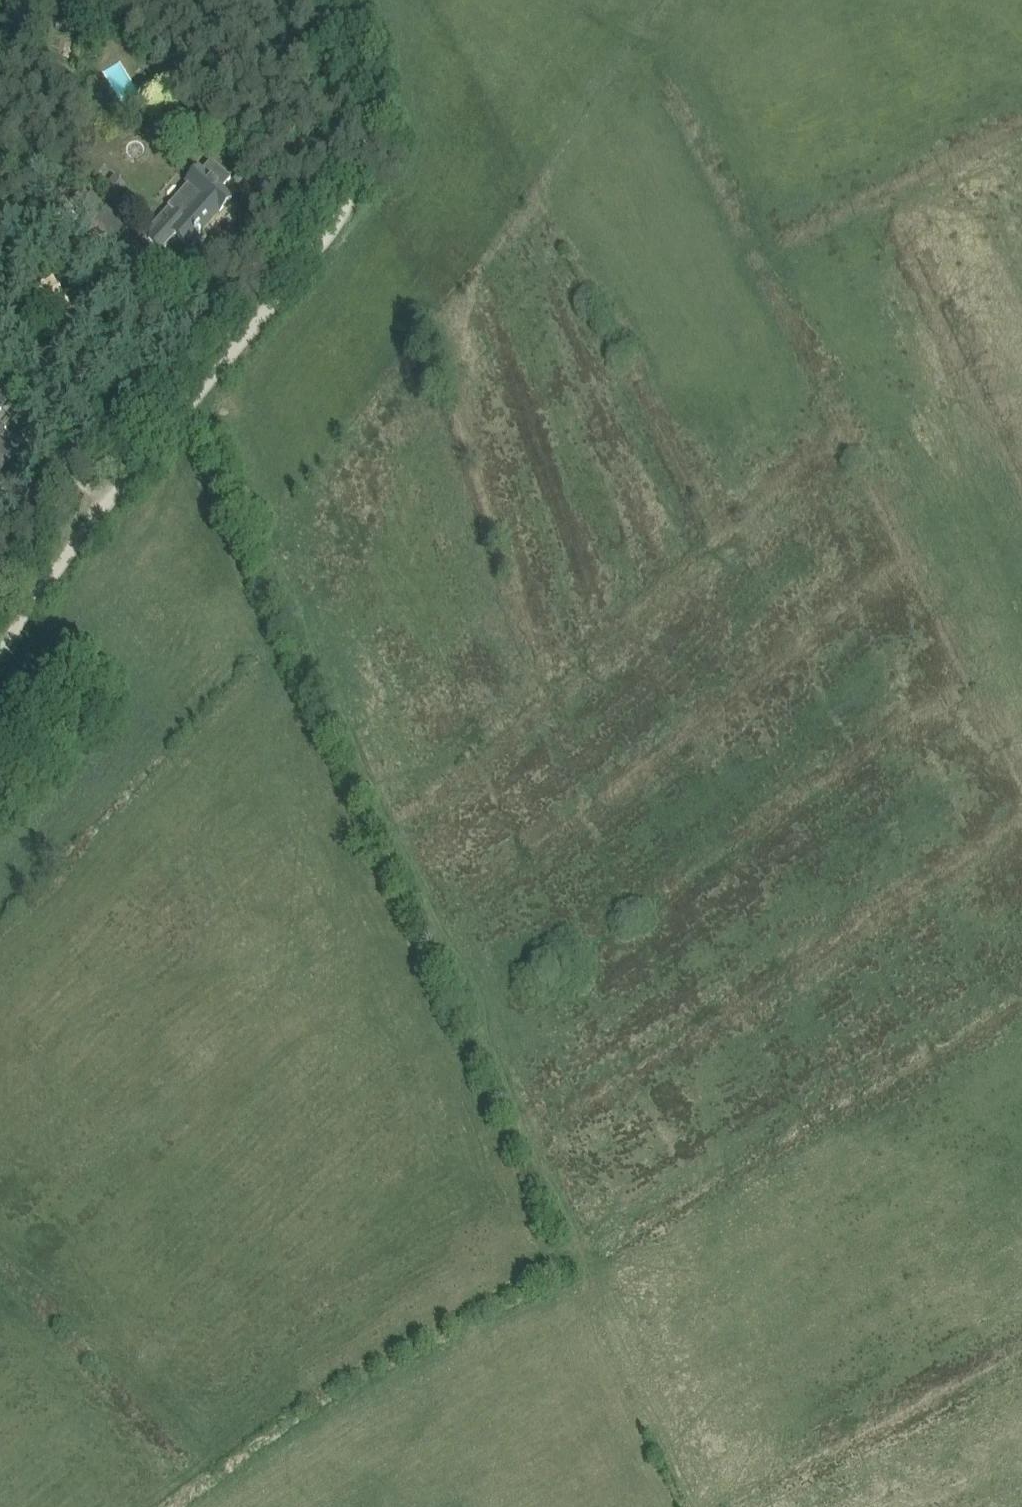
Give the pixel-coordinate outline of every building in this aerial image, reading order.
[(169,207),(147,231),(152,235),(149,238),(161,249),(174,234),(190,247),(201,234),(200,233),(219,210),(220,211),(232,198),(222,188),(231,177),(210,160),(202,171),(200,168),(167,205),(169,207)] [(118,238),(128,228),(91,191),(75,208),(106,240),(113,233),(118,238)] [(57,217),(83,239),(92,228),(66,206),(57,217)] [(0,380),(0,379),(0,411),(2,409),(1,408),(10,398),(11,398),(9,396),(13,392),(15,393),(16,392),(0,380)] [(16,456),(3,445),(2,447),(0,446),(0,475),(16,456)]
